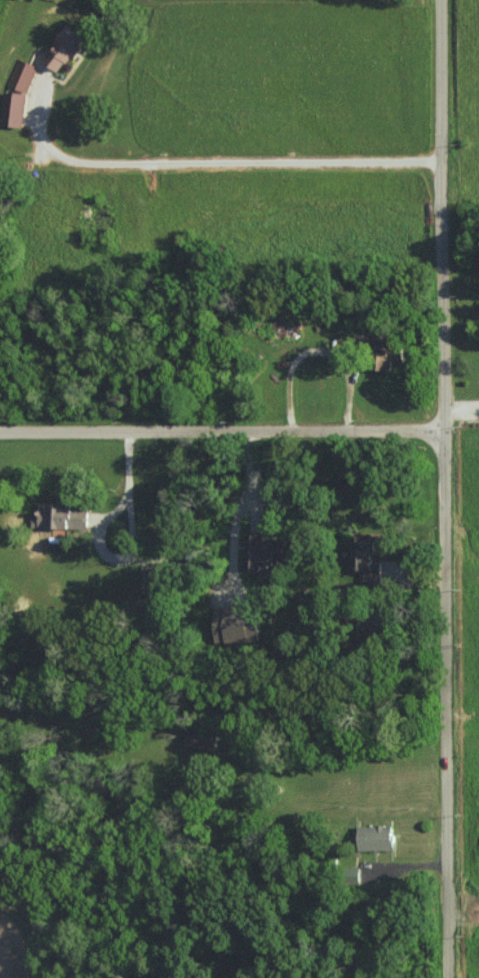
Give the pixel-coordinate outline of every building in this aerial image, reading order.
[(43,60),(62,73),(85,39),(66,26),(43,60)] [(37,66),(17,58),(7,85),(27,92),(37,66)] [(22,127),(27,94),(5,90),(0,121),(0,124),(22,127)] [(403,360),(403,342),(377,341),(377,359),(403,360)] [(88,506),(40,505),(39,527),(88,529),(88,506)] [(245,566),(285,567),(286,539),(263,539),(263,533),(246,533),(245,566)] [(373,541),(349,540),(348,568),(364,569),(364,583),(382,584),(382,558),(373,558),(373,541)] [(216,608),(216,642),(261,641),(260,607),(216,608)] [(358,826),(358,851),(394,850),(393,825),(358,826)]
